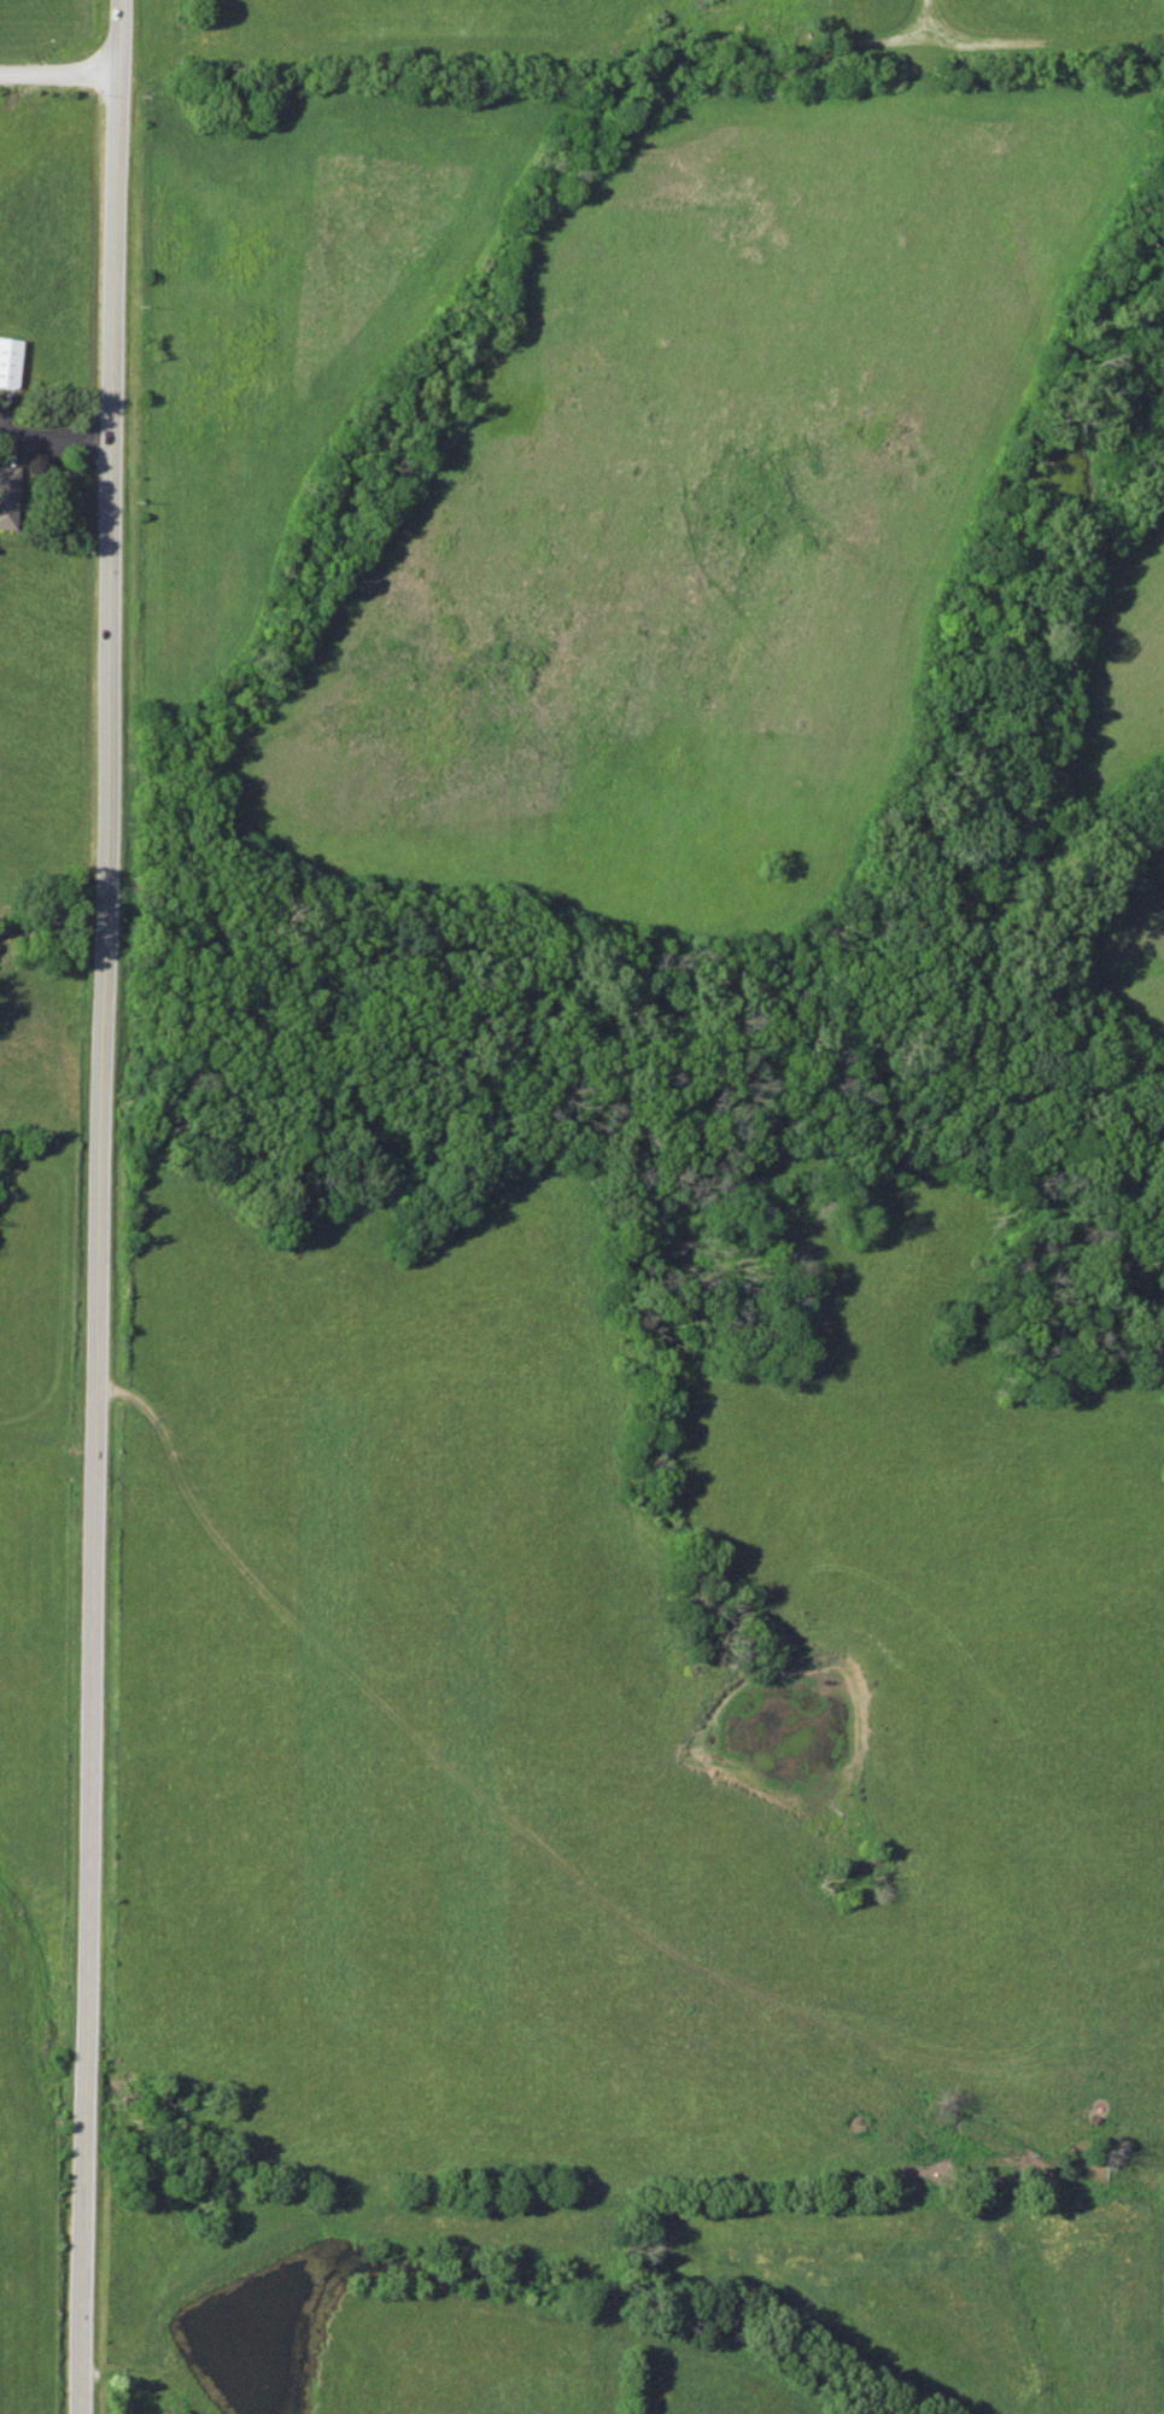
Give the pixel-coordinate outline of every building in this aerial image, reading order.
[(14,389),(19,339),(0,337),(0,387),(14,389)] [(15,466),(0,465),(0,529),(12,530),(15,466)]
